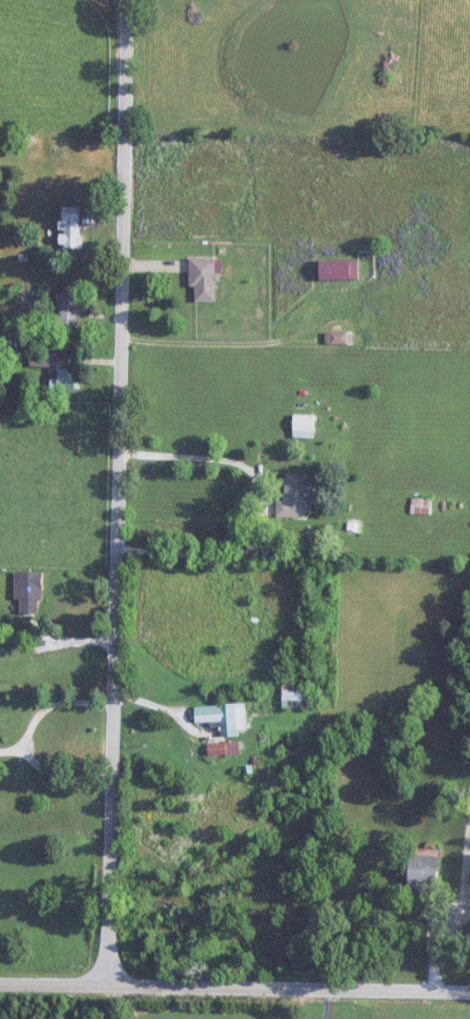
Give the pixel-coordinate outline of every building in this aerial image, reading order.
[(70,149),(70,138),(52,138),(52,149),(70,149)] [(81,208),(60,208),(60,248),(81,248),(81,208)] [(190,288),(195,288),(195,302),(216,302),(216,259),(190,259),(190,288)] [(356,260),(326,260),(326,281),(356,281),(356,260)] [(60,325),(79,325),(79,287),(60,287),(60,325)] [(326,344),(352,344),(352,333),(326,333),(326,344)] [(50,353),(32,353),(32,366),(50,366),(50,353)] [(68,369),(57,369),(57,378),(51,378),(51,391),(81,391),(81,373),(68,373),(68,369)] [(314,437),(314,414),(293,414),(293,437),(314,437)] [(285,501),(277,501),(277,518),(308,518),(308,504),(319,504),(319,490),(310,490),(311,474),(285,474),(285,501)] [(412,509),(431,509),(431,499),(412,499),(412,509)] [(41,572),(15,572),(15,600),(20,600),(20,614),(41,614),(41,572)] [(282,709),(311,709),(311,691),(302,691),(302,684),(282,684),(282,709)] [(247,733),(245,704),(194,706),(195,723),(221,722),(221,735),(247,733)] [(408,887),(436,889),(439,856),(411,854),(408,887)]
